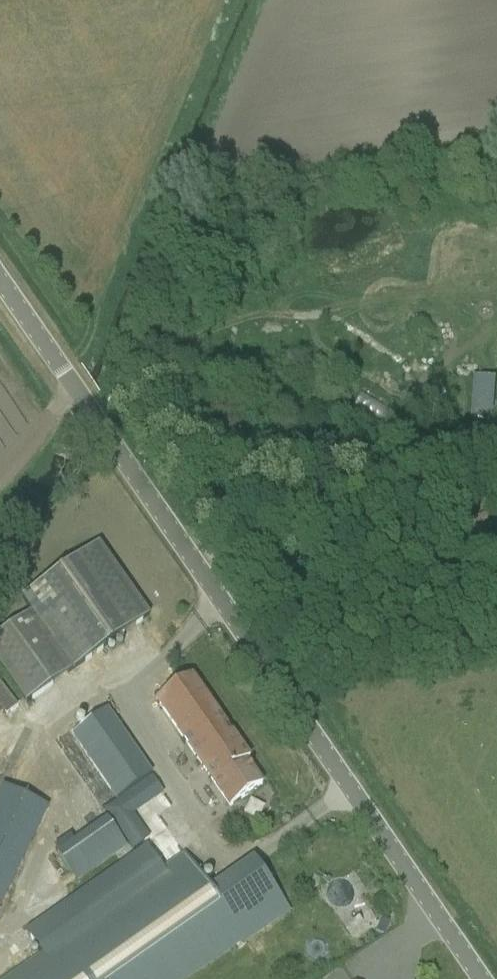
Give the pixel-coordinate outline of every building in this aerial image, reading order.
[(469,420),(491,421),(492,378),(470,378),(469,420)] [(99,545),(20,601),(30,616),(0,637),(0,670),(25,706),(150,618),(99,545)] [(191,677),(175,689),(156,702),(231,808),(262,786),(245,763),(249,760),(191,677)] [(126,848),(130,845),(143,832),(132,814),(160,786),(104,709),(66,736),(113,803),(100,811),(106,820),(126,848)] [(42,808),(0,788),(0,896),(42,808)] [(106,820),(58,855),(77,882),(126,848),(106,820)] [(243,940),(245,943),(289,911),(251,860),(210,891),(185,856),(164,871),(147,847),(23,933),(41,957),(9,978),(187,978),(243,940)] [(346,927),(354,940),(379,926),(372,913),(346,927)]
